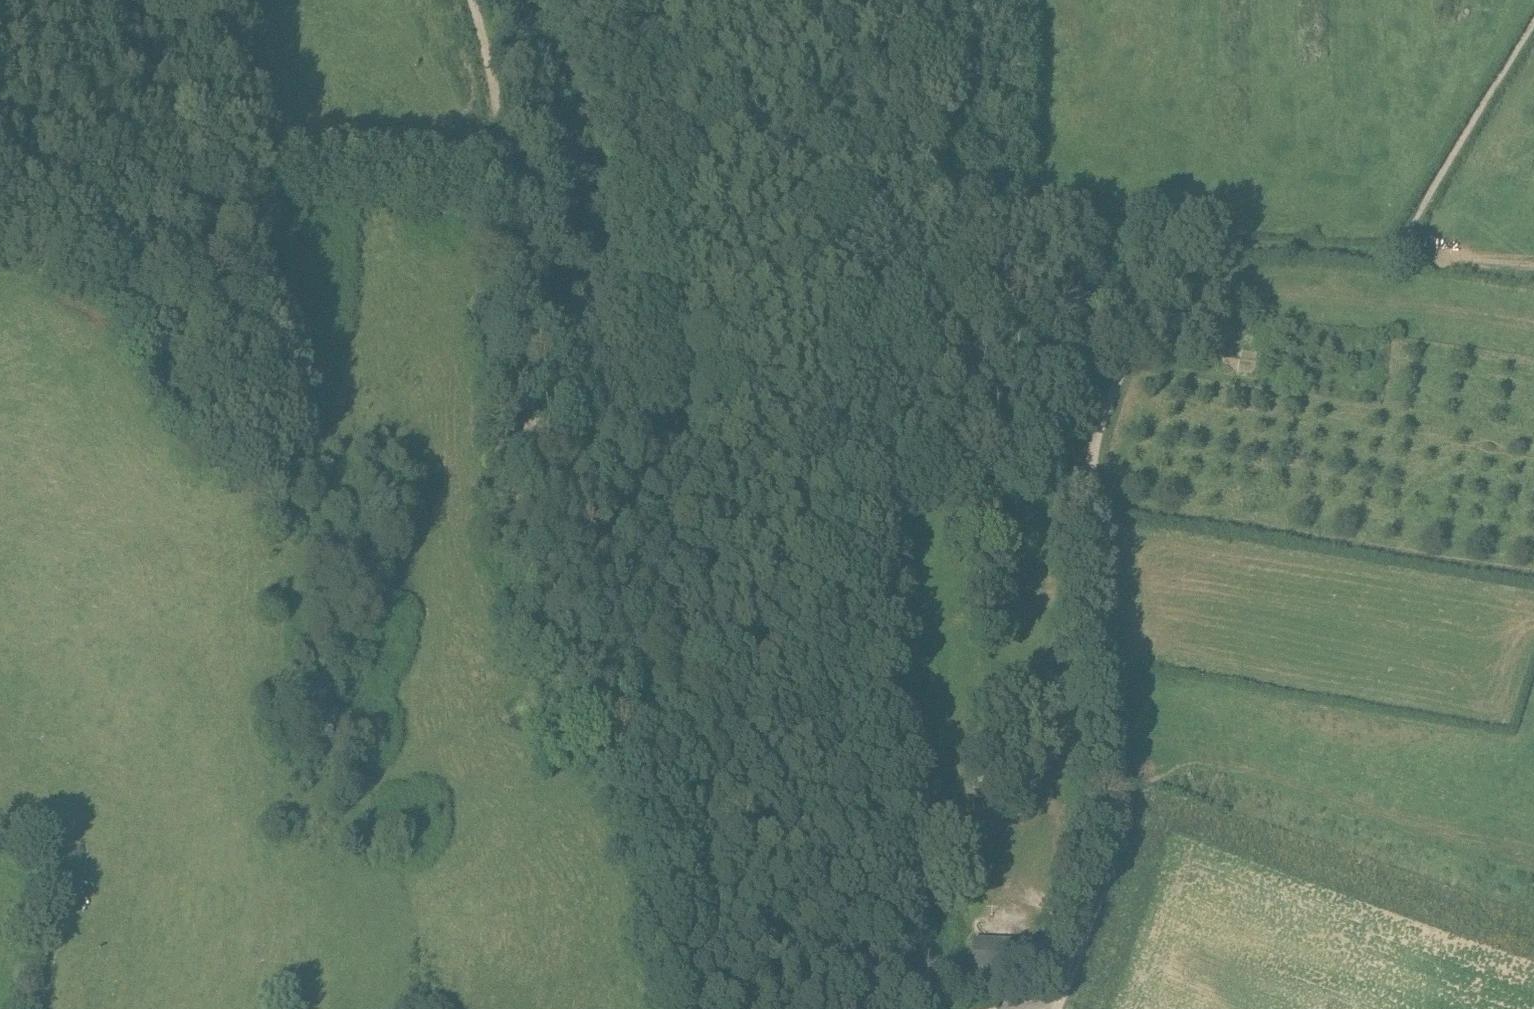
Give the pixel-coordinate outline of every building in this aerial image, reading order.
[(1033,942),(974,940),(973,972),(1032,973),(1033,942)]
